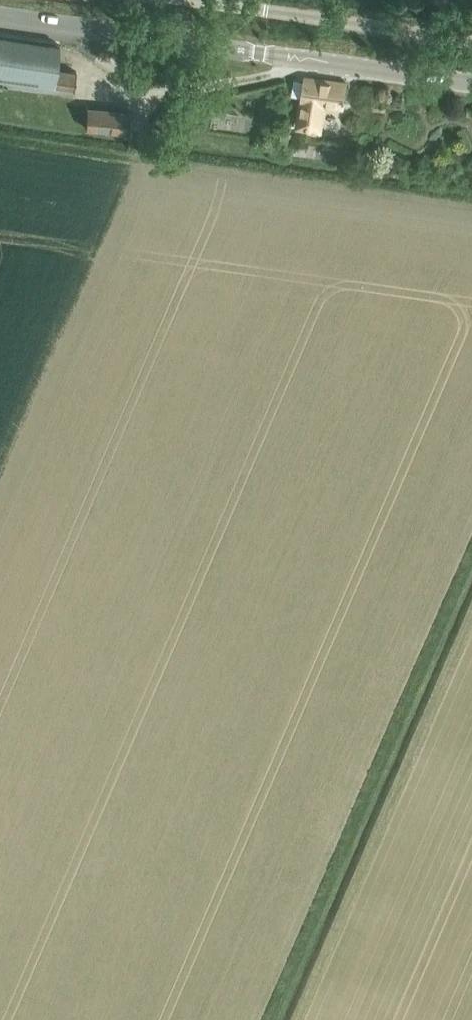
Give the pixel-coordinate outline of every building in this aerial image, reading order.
[(75,90),(77,71),(58,68),(61,43),(0,35),(0,80),(75,90)] [(346,86),(308,80),(301,124),(320,127),(324,101),(343,104),(346,86)] [(126,132),(128,111),(87,107),(85,128),(126,132)] [(283,125),(281,136),(292,137),(294,127),(283,125)]
